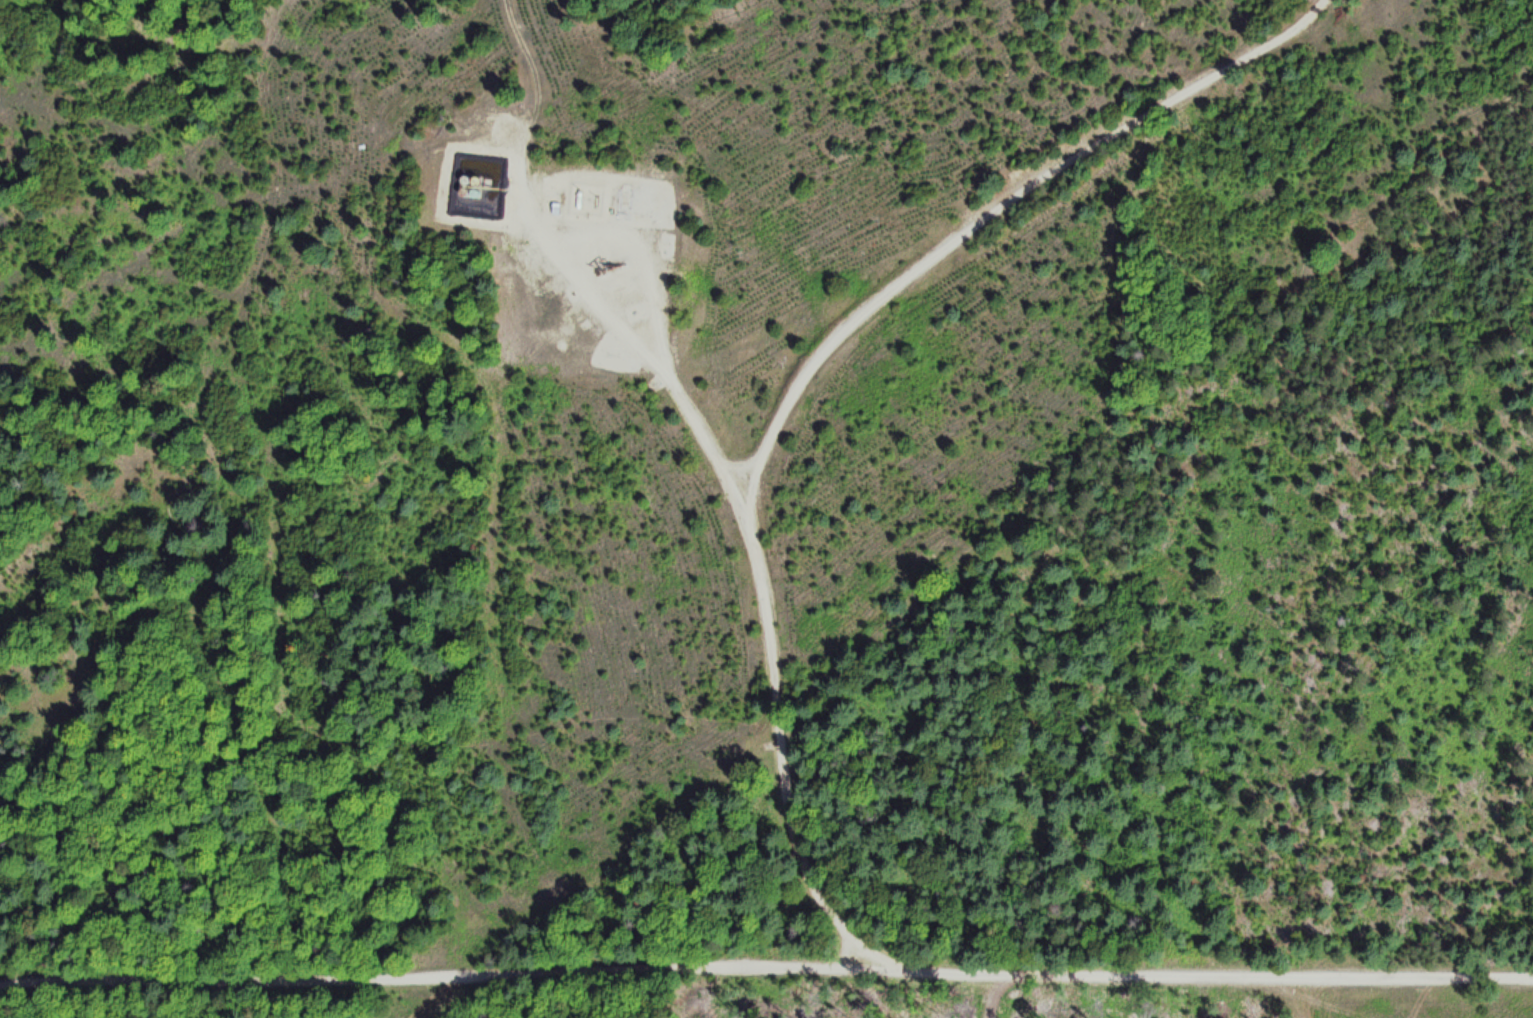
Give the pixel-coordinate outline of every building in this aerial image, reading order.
[(631,216),(632,186),(616,185),(615,215),(631,216)]
